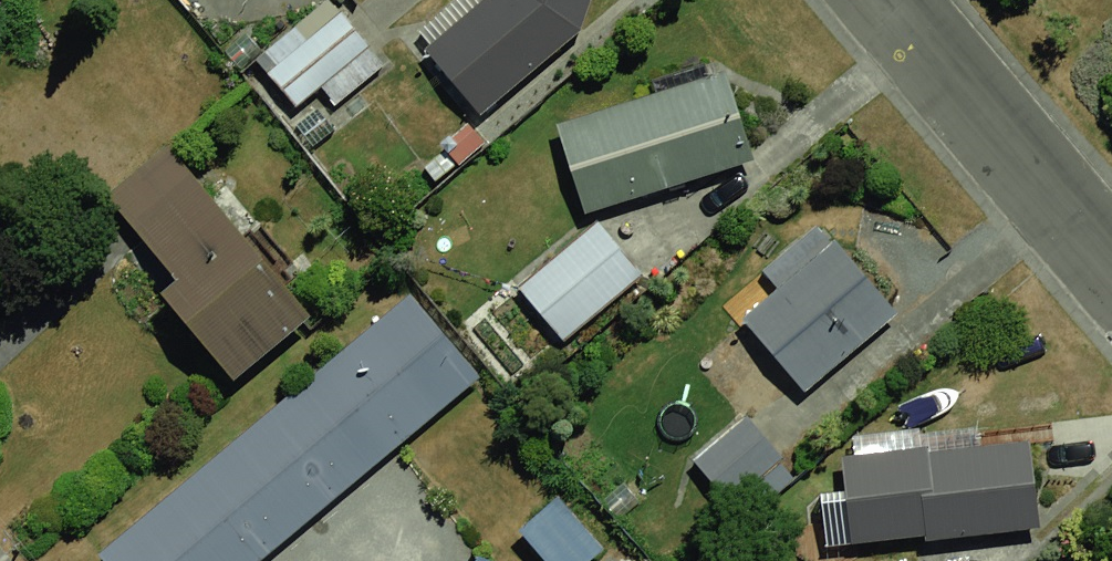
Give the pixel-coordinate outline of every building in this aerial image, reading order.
[(247,58),(285,100),(358,34),(327,0),(311,0),(247,58)] [(400,43),(467,111),(582,0),(445,0),(400,43)] [(690,76),(524,123),(550,217),(717,170),(690,76)] [(184,157),(100,230),(225,372),(308,299),(184,157)] [(583,217),(503,288),(551,342),(632,271),(583,217)] [(821,231),(725,315),(786,385),(882,302),(821,231)] [(74,554),(80,560),(240,560),(470,373),(399,287),(74,554)] [(748,420),(696,466),(733,508),(785,461),(748,420)] [(805,456),(812,545),(1028,528),(1021,439),(805,456)] [(466,560),(598,560),(602,557),(541,492),(466,560)]
